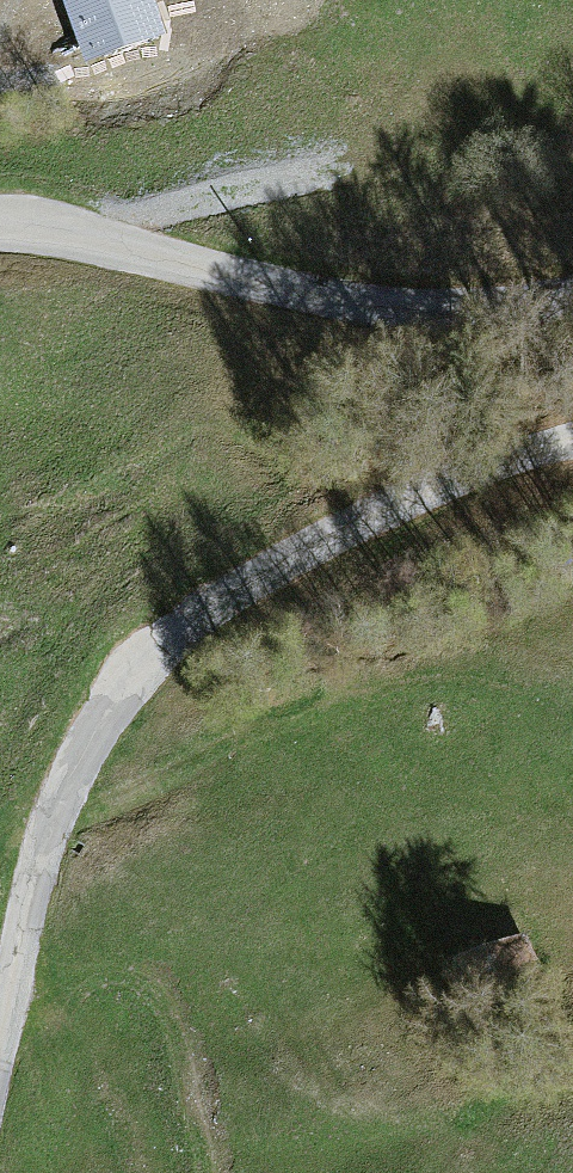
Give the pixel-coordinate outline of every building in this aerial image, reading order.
[(78,63),(161,40),(149,0),(60,0),(78,63)]
